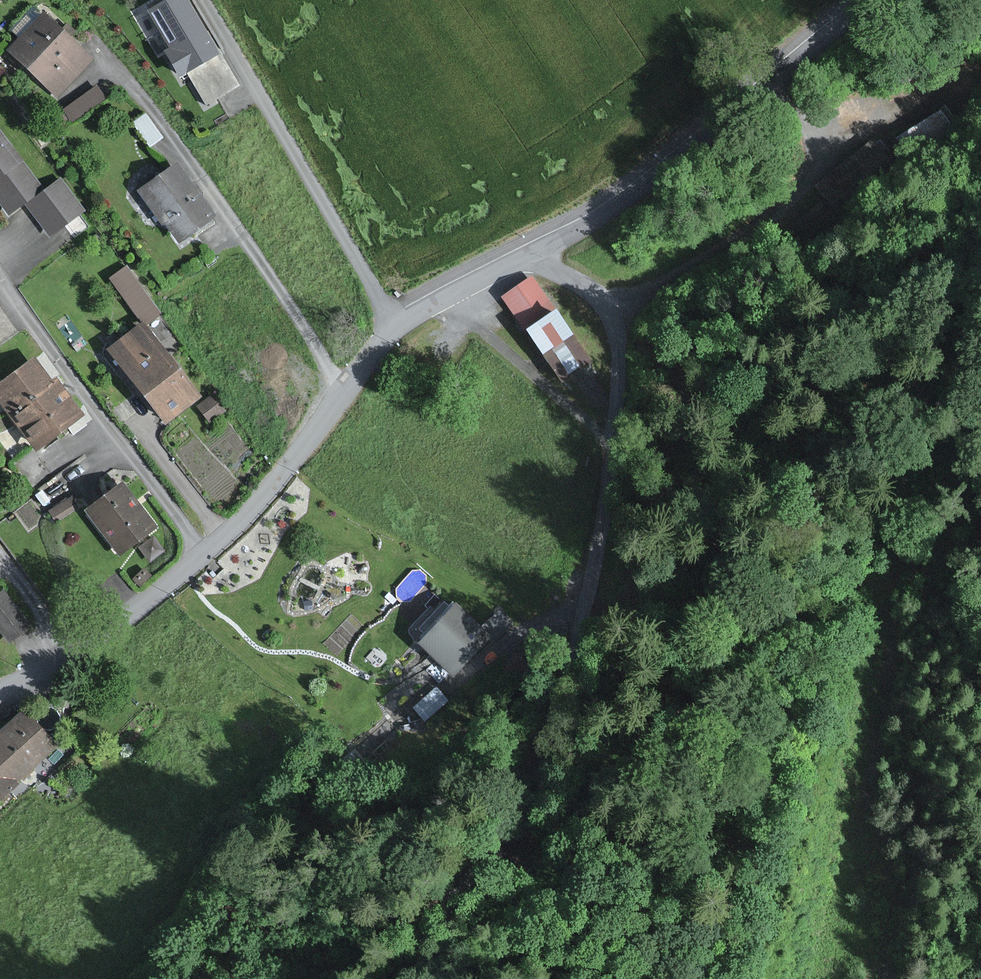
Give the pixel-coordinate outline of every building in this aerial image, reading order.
[(189,0),(170,0),(153,10),(174,47),(168,51),(181,75),(187,72),(205,103),(237,85),(189,0)] [(89,60),(41,16),(9,51),(57,95),(89,60)] [(95,81),(64,103),(72,115),(104,92),(95,81)] [(903,148),(945,128),(936,110),(894,129),(903,148)] [(0,135),(0,207),(1,206),(7,213),(40,188),(0,135)] [(813,176),(825,194),(883,155),(871,138),(813,176)] [(215,216),(174,164),(136,193),(163,226),(167,223),(182,242),(215,216)] [(82,210),(57,181),(26,207),(51,236),(82,210)] [(554,311),(532,277),(503,296),(525,330),(529,327),(564,380),(593,362),(558,308),(554,311)] [(200,397),(142,325),(107,352),(165,424),(200,397)] [(31,361),(0,384),(0,405),(37,453),(84,416),(55,378),(49,383),(31,361)] [(222,414),(209,398),(195,409),(208,425),(222,414)] [(135,498),(124,483),(81,515),(106,549),(112,545),(119,555),(151,532),(130,502),(135,498)] [(491,634),(456,604),(422,643),(456,673),(491,634)] [(26,713),(0,736),(0,794),(55,746),(26,713)]
